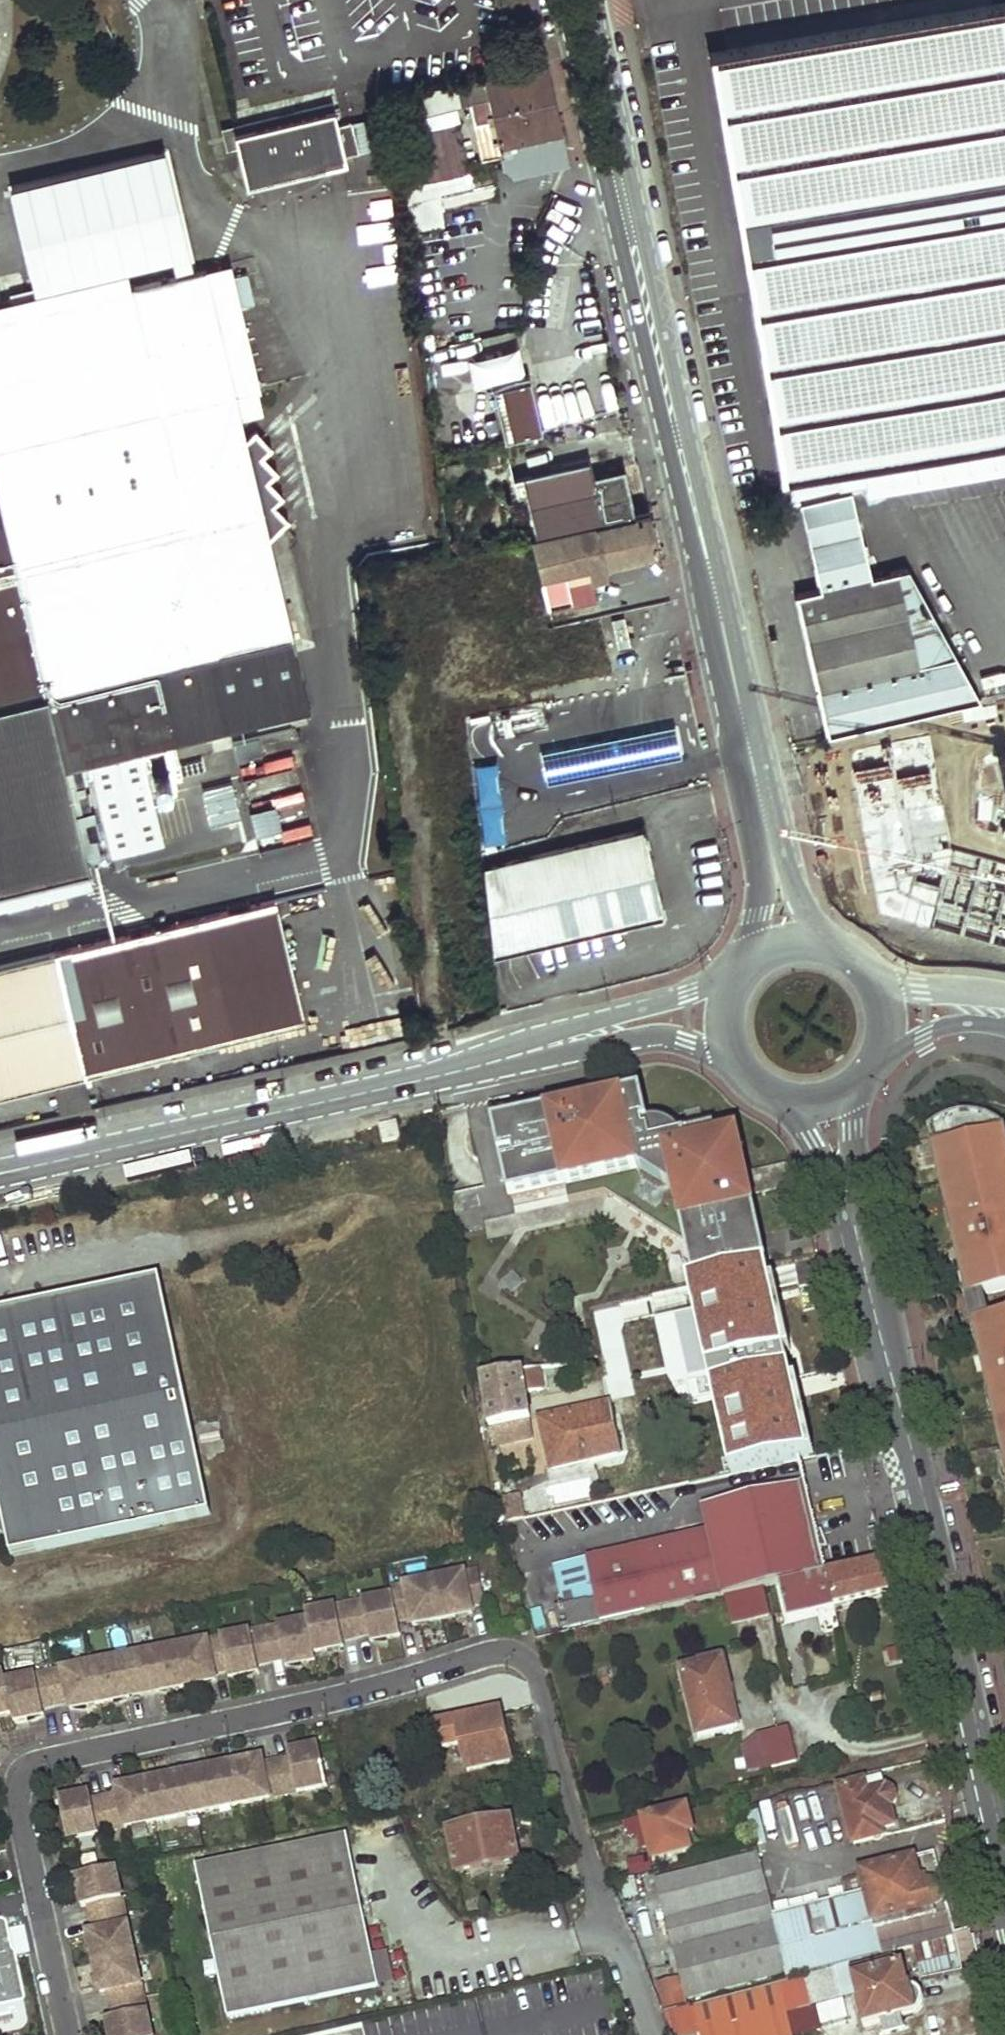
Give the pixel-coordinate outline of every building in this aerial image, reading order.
[(715,50),(787,476),(789,476),(846,466),(1004,440),(1004,2),(715,50)] [(545,63),(484,76),(502,165),(514,175),(570,164),(556,105),(545,63)] [(331,99),(218,127),(222,145),(234,142),(245,186),(322,166),(320,160),(360,149),(352,119),(338,122),(331,99)] [(425,136),(429,177),(465,174),(461,133),(425,136)] [(87,864),(63,762),(305,702),(266,537),(287,518),(273,503),(282,495),(268,478),(277,470),(262,454),(270,446),(253,428),(250,414),(261,412),(255,387),(259,387),(240,306),(213,312),(203,266),(191,269),(162,147),(8,184),(33,291),(37,306),(0,314),(0,883),(87,864)] [(229,260),(203,266),(213,312),(240,306),(229,260)] [(0,299),(0,314),(37,306),(33,291),(0,299)] [(520,380),(492,386),(501,421),(528,415),(520,380)] [(528,415),(501,421),(505,441),(533,435),(528,415)] [(588,460),(514,475),(518,497),(527,495),(535,532),(631,511),(623,468),(591,474),(588,460)] [(851,488),(846,466),(789,476),(793,501),(851,488)] [(861,532),(851,490),(801,502),(811,543),(861,532)] [(647,513),(558,532),(566,572),(604,563),(604,565),(657,553),(647,513)] [(558,532),(528,538),(530,543),(539,577),(566,572),(558,532)] [(871,578),(861,532),(811,543),(821,589),(871,578)] [(926,613),(906,570),(871,578),(821,589),(797,594),(807,640),(926,613)] [(979,697),(926,613),(807,640),(829,733),(979,697)] [(486,641),(479,642),(481,660),(492,659),(490,640),(486,641)] [(487,712),(464,715),(467,741),(473,741),(473,746),(491,744),(487,712)] [(647,734),(599,742),(605,771),(652,763),(647,734)] [(849,748),(881,914),(1004,946),(1004,867),(954,854),(928,738),(849,748)] [(473,741),(467,741),(472,780),(475,779),(480,829),(481,831),(484,831),(521,827),(511,742),(491,744),(473,746),(473,741)] [(599,742),(587,745),(593,773),(605,771),(599,742)] [(587,745),(540,754),(545,782),(593,773),(587,745)] [(837,770),(833,745),(815,747),(819,773),(837,770)] [(487,852),(484,831),(481,831),(480,829),(478,829),(480,852),(487,852)] [(643,831),(482,867),(492,950),(660,913),(643,831)] [(87,864),(0,883),(0,902),(92,882),(87,864)] [(273,897),(0,955),(0,1085),(82,1067),(225,1036),(301,1020),(273,897)] [(231,1062),(225,1036),(82,1067),(88,1094),(231,1062)] [(86,1097),(80,1071),(51,1077),(57,1103),(86,1097)] [(491,1131),(509,1201),(563,1186),(566,1200),(618,1186),(644,1201),(719,1245),(723,1260),(751,1253),(746,1235),(759,1232),(750,1200),(744,1177),(735,1141),(714,1147),(712,1138),(650,1154),(645,1133),(641,1134),(639,1127),(643,1126),(635,1094),(491,1131)] [(938,1129),(947,1166),(939,1168),(951,1221),(957,1220),(962,1239),(956,1240),(971,1307),(997,1302),(995,1296),(1004,1294),(1004,1139),(1004,1136),(996,1138),(994,1125),(989,1123),(984,1121),(977,1120),(970,1119),(963,1120),(956,1121),(949,1123),(943,1126),(938,1129)] [(380,1127),(383,1142),(401,1139),(398,1124),(380,1127)] [(997,1127),(994,1125),(996,1138),(1004,1136),(1003,1131),(1001,1129),(997,1127)] [(938,1129),(931,1134),(939,1168),(947,1166),(938,1129)] [(801,1187),(796,1164),(744,1177),(750,1200),(801,1187)] [(644,1201),(628,1205),(687,1239),(696,1282),(748,1270),(749,1271),(768,1266),(759,1232),(746,1235),(751,1253),(723,1260),(719,1245),(644,1201)] [(957,1220),(951,1221),(956,1240),(962,1239),(957,1220)] [(768,1266),(749,1271),(761,1320),(828,1305),(822,1280),(817,1255),(768,1266)] [(14,1562),(213,1518),(161,1280),(0,1316),(0,1502),(14,1562)] [(663,1289),(625,1298),(636,1348),(675,1339),(663,1289)] [(995,1296),(997,1302),(971,1307),(972,1313),(974,1321),(1000,1315),(1001,1320),(1004,1320),(1004,1294),(995,1296)] [(587,1306),(594,1337),(605,1335),(598,1304),(587,1306)] [(1000,1315),(974,1321),(990,1388),(996,1387),(1000,1406),(994,1408),(1004,1454),(1004,1320),(1001,1320),(1000,1315)] [(482,1385),(490,1428),(531,1418),(524,1376),(482,1385)] [(996,1387),(990,1388),(994,1408),(1000,1406),(996,1387)] [(542,1418),(552,1467),(618,1453),(608,1406),(542,1418)] [(710,1424),(718,1462),(785,1447),(776,1409),(710,1424)] [(490,1428),(492,1447),(534,1437),(531,1418),(490,1428)] [(821,1459),(801,1463),(805,1481),(826,1476),(821,1459)] [(764,1470),(766,1484),(791,1481),(789,1467),(764,1470)] [(560,1632),(780,1583),(822,1573),(801,1489),(705,1510),(709,1529),(551,1563),(562,1605),(555,1607),(560,1632)] [(502,1499),(508,1526),(529,1521),(528,1517),(525,1518),(520,1493),(502,1499)] [(886,1559),(885,1552),(876,1553),(877,1560),(886,1559)] [(822,1573),(780,1583),(789,1620),(894,1594),(886,1559),(877,1560),(822,1573)] [(12,1714),(14,1722),(45,1716),(43,1709),(69,1703),(70,1710),(131,1698),(129,1691),(155,1686),(157,1693),(216,1681),(215,1674),(227,1671),(229,1678),(259,1672),(258,1665),(284,1660),(286,1667),(316,1661),(315,1654),(345,1647),(343,1640),(369,1635),(371,1642),(402,1636),(399,1621),(412,1619),(414,1626),(473,1614),(472,1607),(486,1604),(479,1571),(391,1588),(393,1596),(306,1613),(308,1621),(6,1682),(5,1674),(0,1674),(0,1716),(12,1714)] [(683,1673),(701,1738),(741,1727),(723,1662),(683,1673)] [(157,1693),(155,1686),(129,1691),(131,1698),(157,1693)] [(437,1726),(442,1748),(461,1745),(467,1771),(511,1763),(500,1713),(437,1726)] [(760,1735),(768,1768),(797,1762),(789,1728),(760,1735)] [(68,1840),(328,1786),(319,1746),(289,1752),(290,1759),(264,1765),(262,1758),(202,1770),(204,1778),(178,1783),(176,1775),(117,1788),(118,1795),(92,1801),(91,1794),(60,1800),(68,1840)] [(202,1770),(176,1775),(178,1783),(204,1778),(202,1770)] [(867,1794),(884,1789),(883,1778),(865,1783),(867,1794)] [(865,1783),(838,1789),(853,1845),(896,1834),(890,1808),(893,1802),(891,1797),(888,1793),(884,1789),(867,1794),(865,1783)] [(644,1822),(653,1862),(698,1851),(688,1810),(644,1822)] [(448,1832),(458,1874),(519,1862),(510,1819),(448,1832)] [(346,1837),(193,1869),(225,2017),(377,1985),(346,1837)] [(721,1894),(762,1883),(753,1852),(714,1863),(721,1894)] [(949,1923),(933,1854),(860,1873),(865,1893),(801,1909),(814,1959),(949,1923)] [(721,1894),(714,1863),(656,1879),(664,1909),(721,1894)] [(110,2034),(152,2034),(115,1868),(75,1877),(82,1907),(89,1906),(95,1932),(88,1934),(101,1994),(108,1992),(114,2018),(107,2019),(110,2034)] [(721,1894),(664,1909),(689,2000),(788,1972),(790,1979),(829,1969),(844,1965),(880,1954),(952,1935),(949,1923),(814,1959),(801,1909),(771,1916),(762,1883),(721,1894)] [(17,2011),(1,1930),(0,1930),(0,2014),(17,2011)] [(952,1935),(880,1954),(881,1958),(912,1950),(921,1983),(962,1973),(952,1935)] [(858,2005),(864,2027),(881,2023),(903,2017),(910,2016),(917,2013),(921,2010),(922,2004),(920,1995),(916,1990),(911,1989),(909,1979),(906,1979),(901,1960),(853,1973),(860,2003),(858,2005)] [(829,1969),(838,1999),(852,1995),(844,1965),(829,1969)] [(790,1979),(720,1997),(729,2032),(766,2022),(765,2018),(788,2012),(838,1999),(829,1969),(790,1979)] [(788,2012),(765,2018),(766,2022),(729,2032),(720,1997),(658,2014),(668,2034),(793,2034),(788,2012)] [(881,2023),(884,2034),(888,2034),(906,2030),(903,2017),(881,2023)]
